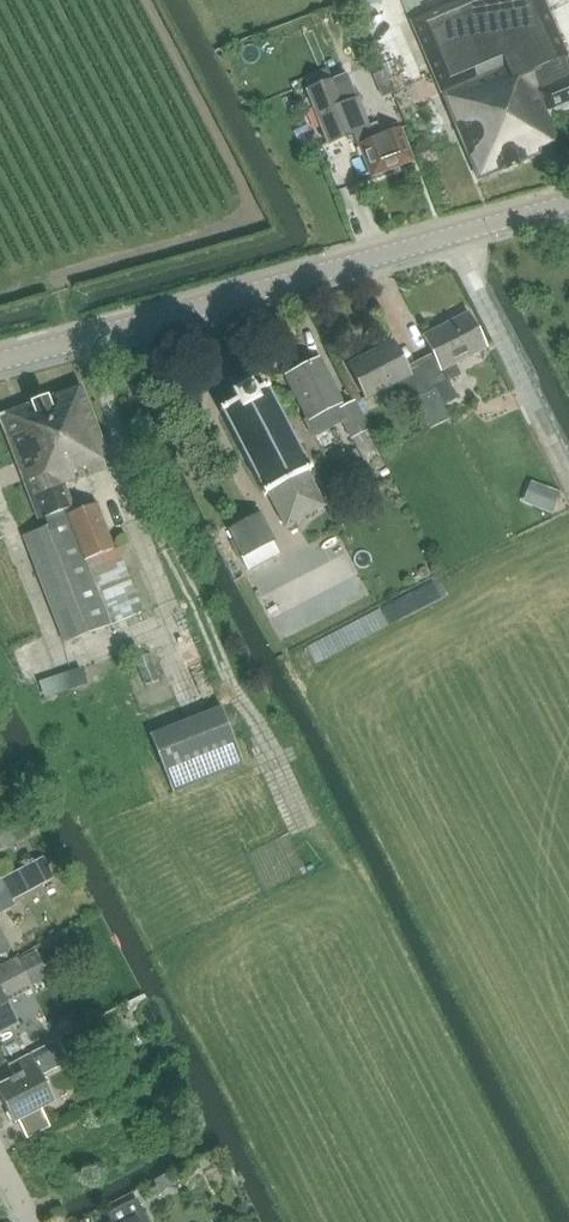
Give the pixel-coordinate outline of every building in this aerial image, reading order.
[(412,24),(434,76),(465,152),(477,179),(504,168),(504,169),(517,164),(516,163),(539,153),(538,150),(557,142),(544,112),(526,68),(559,54),(563,65),(568,63),(543,0),(461,0),(458,2),(459,5),(412,24)] [(526,68),(544,112),(555,108),(558,109),(565,106),(567,103),(568,102),(568,63),(563,65),(559,54),(526,68)] [(347,76),(312,89),(305,92),(325,145),(353,134),(370,179),(413,162),(400,130),(381,137),(376,123),(366,126),(347,76)] [(423,340),(432,357),(420,363),(433,391),(441,406),(457,398),(449,382),(461,376),(455,364),(484,349),(468,317),(423,340)] [(393,345),(350,367),(366,398),(400,381),(408,396),(411,402),(412,402),(427,431),(448,420),(441,406),(433,391),(420,363),(406,370),(393,345)] [(318,361),(286,378),(308,420),(304,422),(312,437),(342,422),(337,411),(339,410),(336,406),(340,404),(318,361)] [(87,476),(104,470),(97,451),(103,448),(79,386),(0,417),(0,423),(38,522),(43,520),(46,529),(23,537),(63,645),(110,627),(110,626),(85,562),(115,551),(97,505),(75,513),(64,485),(87,476)] [(310,474),(265,388),(249,396),(246,390),(232,397),(235,404),(220,412),(265,497),(269,495),(286,527),(323,508),(306,475),(310,474)] [(337,411),(351,439),(367,431),(352,403),(337,411)] [(229,532),(242,558),(273,542),(260,516),(229,532)] [(151,736),(174,794),(243,766),(220,708),(151,736)] [(56,880),(44,858),(1,881),(13,903),(56,880)] [(10,908),(14,906),(13,903),(1,881),(0,882),(0,914),(10,908)] [(12,957),(0,934),(0,964),(12,957)] [(15,1024),(3,1001),(49,978),(34,952),(16,962),(14,960),(0,967),(0,1031),(15,1024)] [(12,1123),(53,1102),(28,1055),(6,1067),(11,1077),(0,1083),(0,1101),(12,1123)] [(176,1182),(170,1173),(155,1182),(161,1192),(176,1182)] [(134,1199),(105,1214),(109,1221),(146,1221),(134,1199)]
